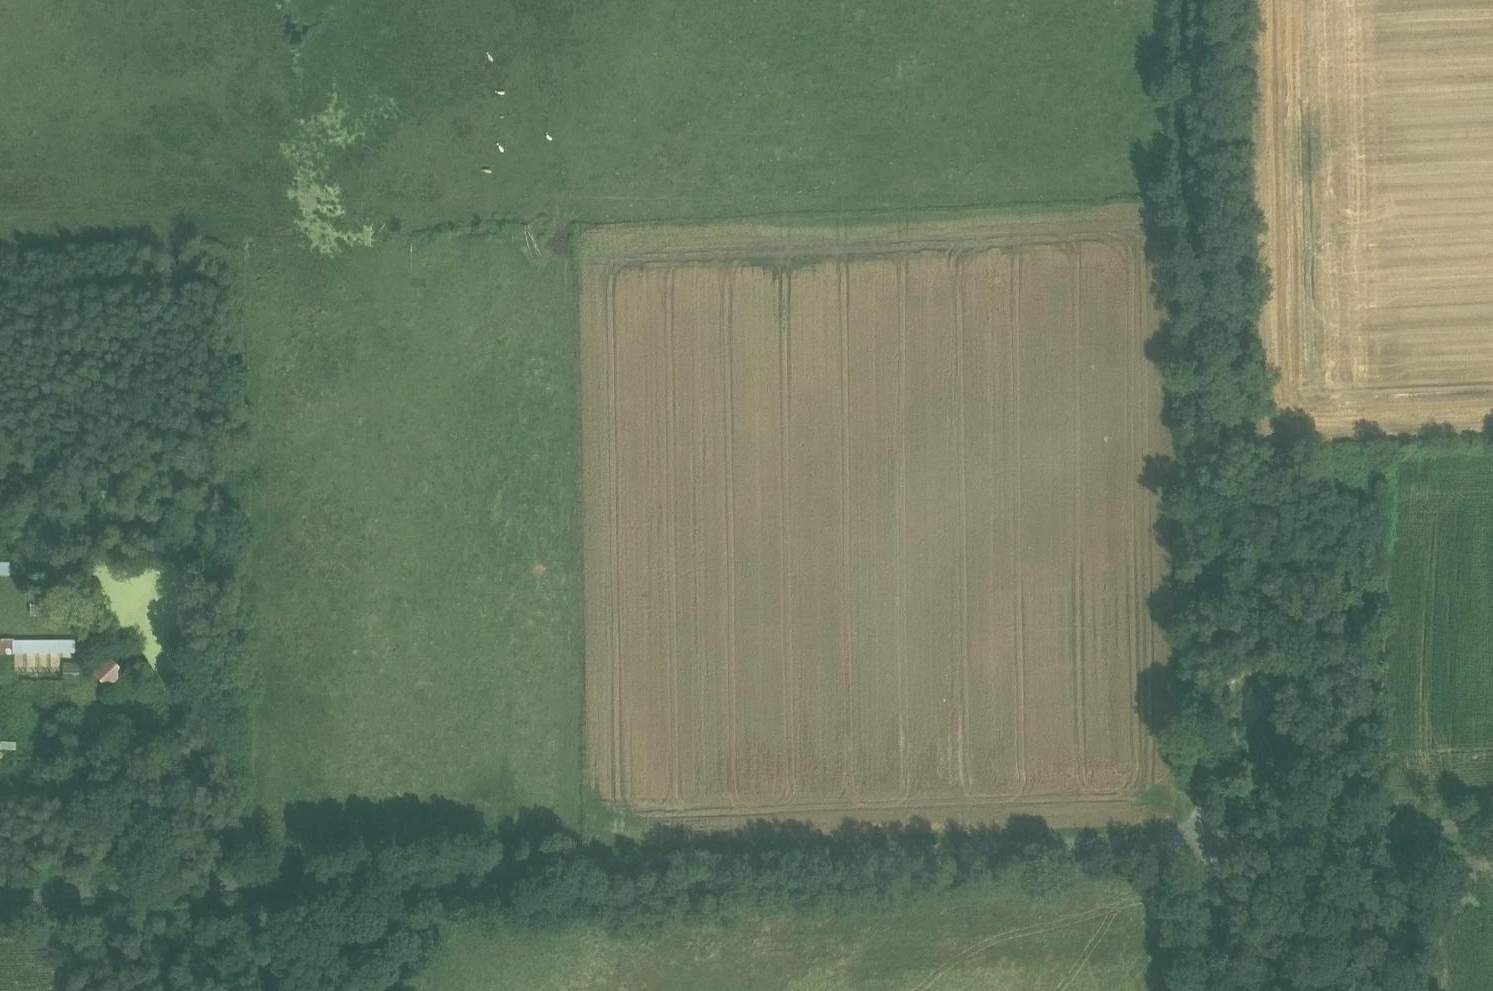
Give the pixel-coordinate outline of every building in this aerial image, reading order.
[(12,573),(12,561),(0,561),(0,573),(12,573)] [(121,678),(118,660),(97,663),(99,681),(121,678)]
